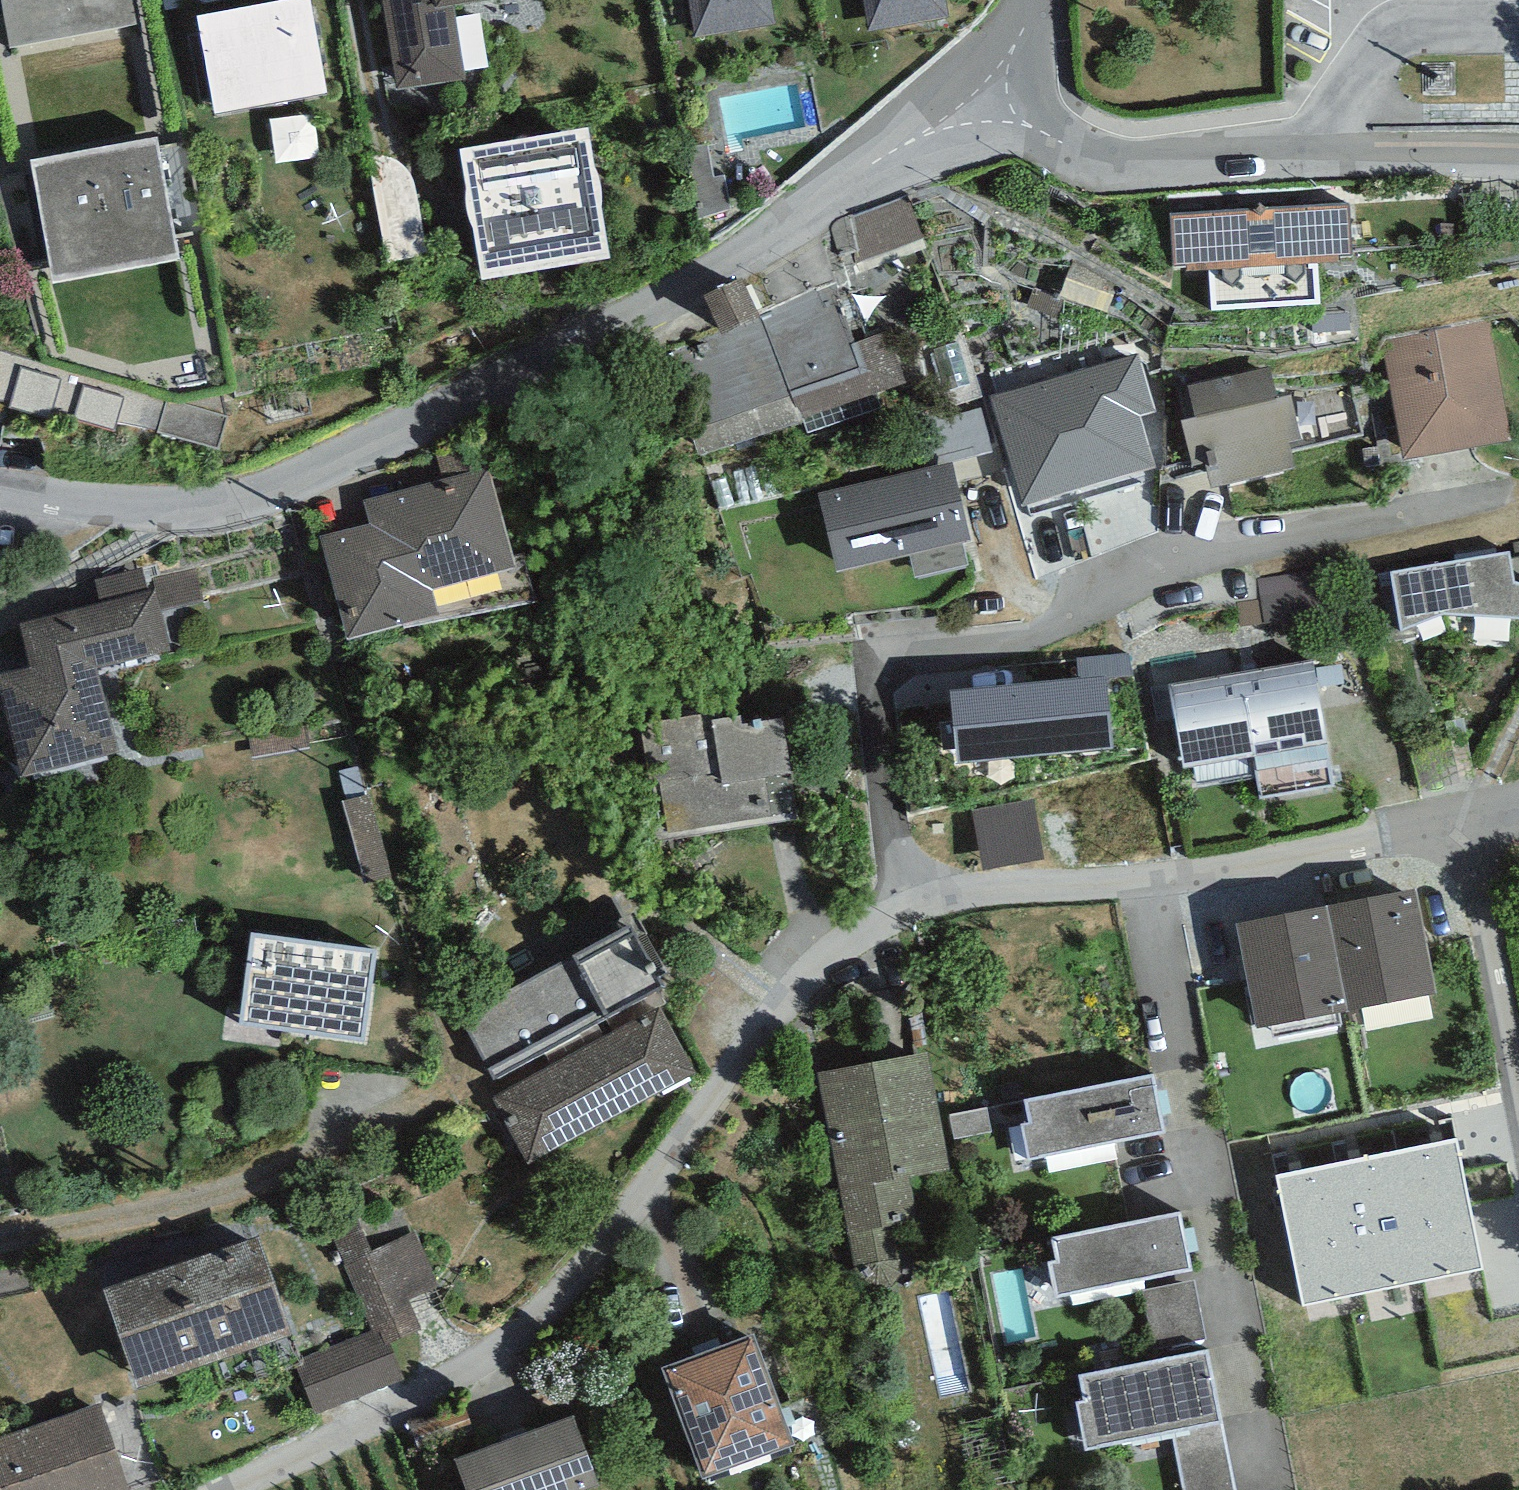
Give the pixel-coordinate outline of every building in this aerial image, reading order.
[(10,49),(137,25),(132,0),(1,0),(10,49)] [(164,11),(221,0),(162,0),(164,11)] [(196,16),(214,114),(328,93),(311,0),(283,0),(196,16)] [(397,90),(467,79),(454,5),(487,0),(382,0),(397,90)] [(696,42),(775,28),(770,0),(689,0),(696,42)] [(869,32),(951,19),(948,0),(864,0),(869,32)] [(589,128),(460,149),(481,280),(611,258),(589,128)] [(156,136),(30,160),(53,282),(178,259),(174,237),(192,234),(175,143),(158,146),(156,136)] [(922,196),(861,210),(870,249),(931,235),(922,196)] [(1348,204),(1169,214),(1172,265),(1186,264),(1186,271),(1209,270),(1211,310),(1320,304),(1318,264),(1339,262),(1339,256),(1351,255),(1348,204)] [(699,457),(802,422),(761,319),(758,312),(742,280),(703,296),(721,329),(665,348),(699,457)] [(761,319),(802,422),(907,381),(887,331),(852,344),(836,305),(828,283),(758,312),(761,319)] [(1488,321),(1381,340),(1403,461),(1509,441),(1488,321)] [(0,350),(0,400),(9,402),(8,407),(49,419),(53,408),(74,414),(73,419),(114,431),(117,421),(157,433),(167,400),(0,350)] [(1138,352),(990,396),(1022,505),(1155,466),(1140,416),(1156,411),(1138,352)] [(1269,368),(1188,386),(1195,415),(1182,418),(1194,468),(1205,466),(1210,488),(1295,469),(1288,442),(1302,439),(1292,397),(1277,401),(1269,368)] [(952,461),(817,494),(836,572),(910,554),(915,576),(967,564),(962,542),(971,540),(952,461)] [(369,524),(320,537),(346,637),(438,613),(432,590),(517,568),(490,467),(363,500),(369,524)] [(1390,572),(1402,628),(1438,613),(1518,618),(1518,584),(1514,583),(1510,552),(1390,572)] [(0,675),(0,691),(21,777),(117,753),(97,669),(170,651),(159,611),(155,591),(146,592),(140,568),(94,580),(99,603),(20,622),(31,667),(0,675)] [(152,578),(155,591),(159,611),(204,601),(196,568),(152,578)] [(1077,659),(1079,678),(1106,675),(1107,682),(1132,679),(1129,653),(1077,659)] [(1313,660),(1168,685),(1183,768),(1193,766),(1197,786),(1256,775),(1261,800),(1335,787),(1313,660)] [(1079,678),(949,691),(956,763),(1113,748),(1107,682),(1106,675),(1079,678)] [(641,723),(659,841),(798,819),(782,717),(741,724),(740,715),(702,720),(701,714),(641,723)] [(1031,798),(971,811),(984,872),(1044,860),(1031,798)] [(1416,888),(1327,905),(1347,1010),(1436,994),(1416,888)] [(1327,905),(1235,923),(1256,1028),(1347,1010),(1327,905)] [(629,925),(460,1017),(494,1080),(664,987),(629,925)] [(377,950),(251,932),(238,1025),(364,1043),(377,950)] [(660,1006),(493,1098),(490,1099),(526,1165),(696,1072),(660,1006)] [(928,1053),(818,1073),(854,1267),(858,1276),(863,1281),(873,1287),(886,1286),(894,1282),(899,1277),(900,1268),(901,1259),(895,1225),(917,1221),(909,1175),(949,1168),(928,1053)] [(1153,1075),(1024,1100),(1028,1121),(1021,1123),(1022,1127),(1028,1159),(1164,1132),(1153,1075)] [(1028,1121),(1024,1100),(950,1114),(954,1139),(1022,1127),(1021,1123),(1028,1121)] [(1456,1142),(1394,1154),(1420,1281),(1482,1268),(1456,1142)] [(1394,1154),(1332,1166),(1357,1293),(1420,1281),(1394,1154)] [(1332,1166),(1278,1177),(1303,1304),(1357,1293),(1332,1166)] [(326,1223),(373,1332),(380,1347),(391,1342),(422,1329),(410,1299),(439,1287),(416,1233),(370,1252),(353,1212),(326,1223)] [(1182,1215),(1054,1240),(1058,1261),(1050,1262),(1051,1267),(1057,1298),(1193,1272),(1182,1215)] [(257,1237),(103,1290),(136,1386),(290,1333),(257,1237)] [(373,1332),(294,1363),(315,1416),(406,1380),(391,1342),(380,1347),(373,1332)] [(755,1333),(661,1368),(703,1480),(796,1446),(755,1333)] [(1208,1353),(1080,1378),(1083,1399),(1076,1401),(1077,1405),(1085,1450),(1174,1432),(1221,1424),(1208,1353)] [(0,1439),(0,1489),(129,1489),(99,1404),(0,1439)] [(455,1460),(466,1489),(578,1489),(599,1482),(573,1414),(455,1460)] [(1221,1424),(1174,1432),(1185,1489),(1233,1489),(1221,1424)]
